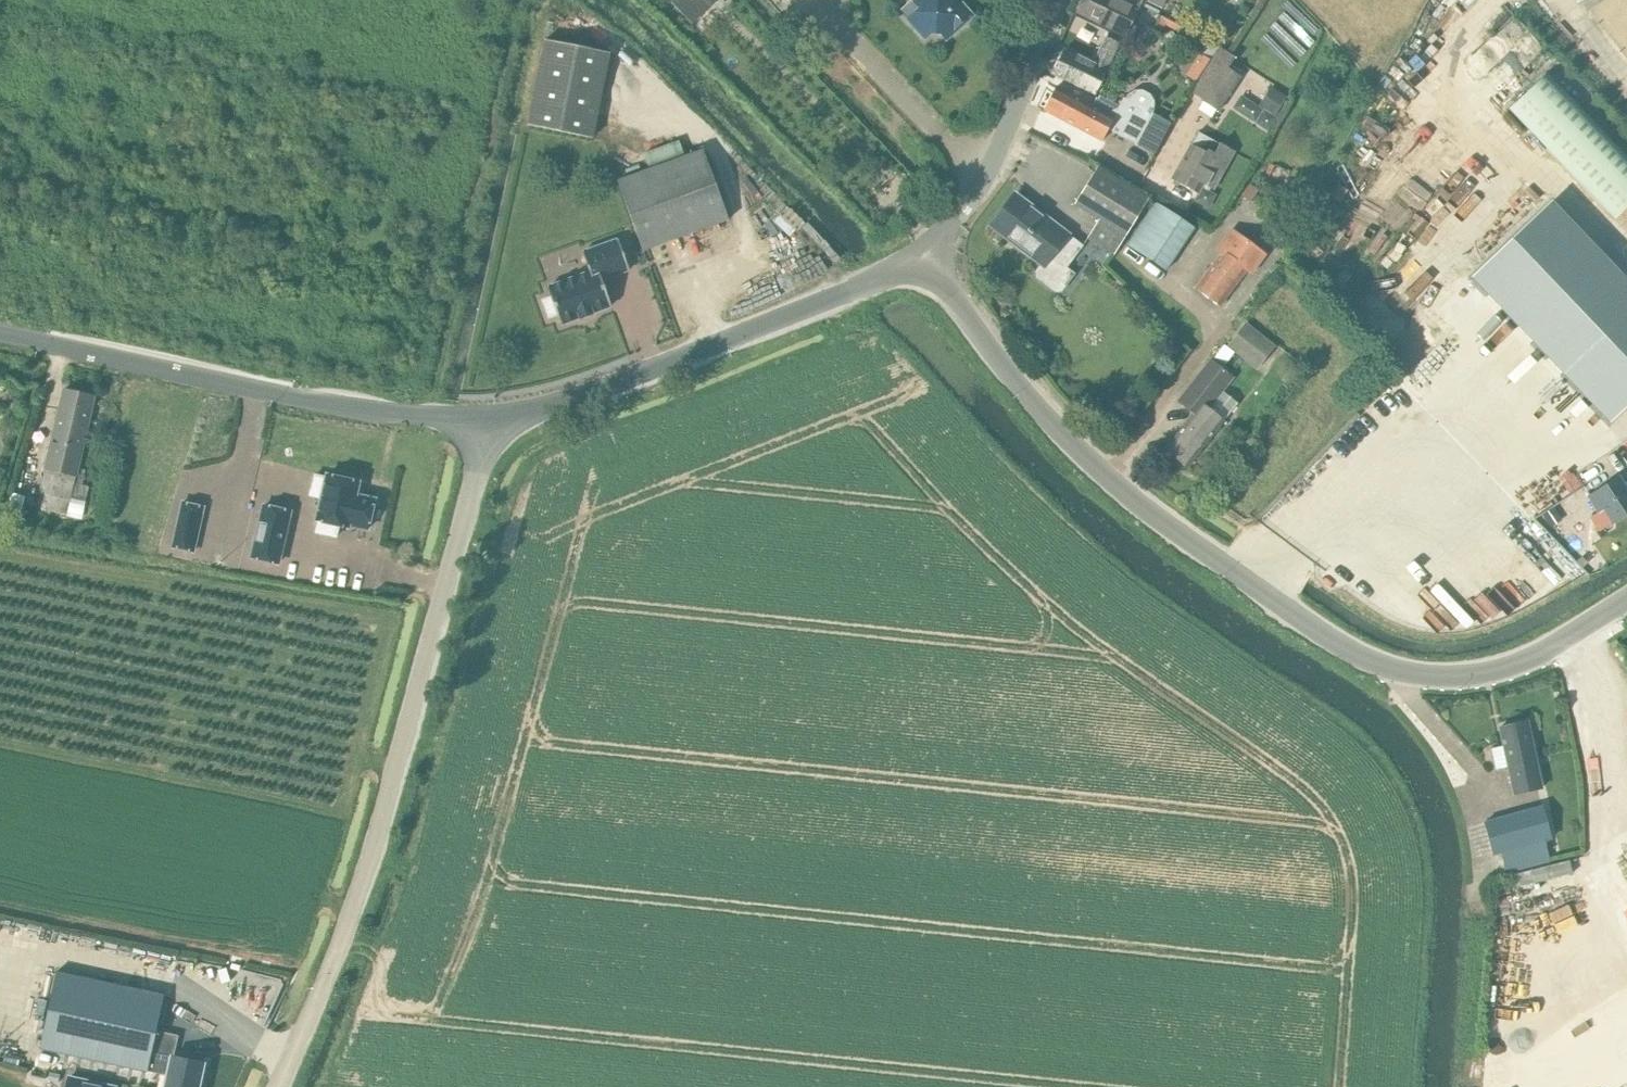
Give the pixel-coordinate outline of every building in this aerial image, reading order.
[(691,23),(715,0),(670,0),(691,23)] [(911,19),(925,34),(929,29),(943,31),(946,35),(959,24),(956,20),(967,11),(956,0),(916,0),(923,7),(911,19)] [(1076,12),(1124,35),(1139,8),(1140,4),(1144,6),(1147,0),(1082,0),(1076,12)] [(1093,63),(1063,48),(1051,72),(1095,93),(1107,70),(1106,69),(1119,42),(1106,36),(1093,63)] [(526,124),(593,137),(610,52),(544,38),(526,124)] [(1210,60),(1195,82),(1189,92),(1220,111),(1242,76),(1229,68),(1236,58),(1218,47),(1210,60)] [(1195,82),(1210,60),(1201,54),(1186,77),(1195,82)] [(1509,107),(1615,218),(1626,206),(1626,155),(1548,70),(1509,107)] [(1102,139),(1108,129),(1137,145),(1154,114),(1152,113),(1155,108),(1154,99),(1150,94),(1142,90),(1134,90),(1126,95),(1115,116),(1056,85),(1043,108),(1102,139)] [(1275,115),(1286,97),(1271,88),(1260,106),(1275,115)] [(1234,151),(1219,142),(1198,130),(1172,177),(1199,192),(1204,184),(1213,189),(1234,151)] [(703,149),(684,156),(678,140),(644,153),(650,169),(618,180),(642,250),(729,218),(703,149)] [(1097,165),(1095,169),(1073,204),(1098,219),(1086,237),(1114,254),(1149,197),(1097,165)] [(1075,274),(1066,266),(1083,244),(1014,192),(990,224),(1041,263),(1034,271),(1035,278),(1055,293),(1061,292),(1075,274)] [(1472,278),(1609,421),(1626,404),(1626,280),(1552,202),(1472,278)] [(1154,203),(1127,242),(1168,269),(1194,230),(1154,203)] [(1220,253),(1195,287),(1219,305),(1246,269),(1251,273),(1266,253),(1232,227),(1215,250),(1220,253)] [(580,318),(592,314),(592,312),(611,305),(601,279),(629,269),(618,239),(583,252),(590,272),(548,287),(551,297),(542,300),(549,317),(557,314),(561,324),(580,317),(580,318)] [(1396,278),(1370,307),(1394,328),(1420,300),(1396,278)] [(1245,324),(1228,346),(1250,364),(1268,342),(1245,324)] [(1187,467),(1225,419),(1238,402),(1224,391),(1234,377),(1211,358),(1176,401),(1192,414),(1164,449),(1187,467)] [(64,388),(45,468),(40,493),(44,494),(41,508),(67,514),(94,395),(64,388)] [(326,477),(314,474),(309,495),(321,498),(316,520),(318,520),(316,532),(336,537),(339,525),(349,527),(349,524),(368,529),(375,499),(356,495),(359,482),(327,475),(326,477)] [(1589,495),(1599,511),(1605,508),(1613,521),(1626,512),(1626,491),(1617,476),(1589,495)] [(12,492),(4,519),(18,523),(26,496),(12,492)] [(203,507),(183,502),(173,546),(193,551),(203,507)] [(278,563),(290,512),(264,506),(252,557),(278,563)] [(1500,726),(1510,774),(1514,793),(1541,787),(1527,720),(1500,726)] [(1553,837),(1543,804),(1482,820),(1491,854),(1500,852),(1505,873),(1550,861),(1545,840),(1553,837)] [(167,1075),(165,1086),(198,1086),(203,1062),(173,1055),(178,1034),(157,1029),(165,993),(56,970),(39,1047),(148,1071),(148,1070),(167,1075)] [(66,1086),(116,1086),(117,1085),(68,1075),(66,1086)]
